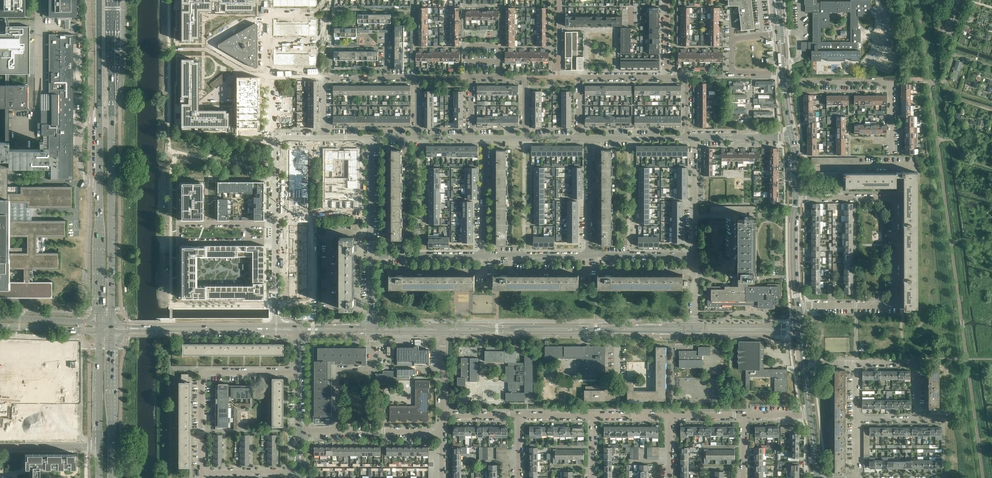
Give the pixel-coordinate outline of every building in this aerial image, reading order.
[(25,17),(25,0),(0,0),(0,17),(5,17),(7,17),(25,17)] [(49,17),(68,17),(68,22),(71,22),(70,17),(76,17),(76,0),(49,0),(49,17)] [(181,0),(181,3),(181,10),(181,41),(184,41),(186,41),(188,41),(191,41),(194,41),(194,38),(198,38),(198,11),(200,11),(207,11),(214,11),(217,11),(218,11),(225,11),(253,11),(253,6),(255,6),(255,3),(255,0),(181,0)] [(735,10),(733,12),(735,14),(736,14),(738,12),(739,12),(741,29),(741,30),(754,29),(751,0),(728,0),(728,6),(738,6),(735,10)] [(807,45),(807,48),(808,48),(808,51),(811,51),(811,61),(821,61),(821,58),(826,58),(826,61),(845,61),(845,58),(850,58),(850,61),(860,61),(860,50),(857,50),(857,42),(861,42),(861,30),(857,30),(857,16),(871,16),(871,0),(851,0),(851,1),(820,1),(820,3),(817,3),(817,0),(804,0),(804,5),(805,5),(805,12),(813,12),(813,42),(808,42),(808,45),(807,45)] [(4,297),(31,297),(51,297),(51,284),(51,282),(51,281),(36,281),(31,281),(31,268),(58,268),(58,253),(42,253),(42,236),(65,236),(65,221),(31,220),(31,208),(72,207),(72,187),(7,187),(7,168),(7,166),(44,166),(44,165),(48,165),(51,165),(51,179),(72,179),(72,34),(51,34),(51,109),(49,109),(47,109),(41,108),(41,109),(41,115),(41,124),(41,134),(49,134),(49,148),(42,148),(42,147),(43,147),(43,141),(39,141),(39,147),(40,147),(40,149),(25,149),(8,149),(9,117),(12,117),(12,112),(9,112),(9,107),(17,107),(25,107),(27,107),(27,85),(25,85),(9,85),(9,74),(29,74),(33,74),(33,57),(29,57),(29,26),(9,26),(7,17),(5,17),(7,26),(6,26),(6,34),(0,34),(0,297),(4,297)] [(277,19),(273,19),(273,35),(316,35),(316,19),(309,19),(309,24),(277,25),(277,19)] [(217,45),(217,46),(218,46),(218,47),(219,47),(220,48),(252,66),(253,67),(254,68),(255,68),(256,68),(256,67),(257,67),(257,66),(257,65),(257,63),(257,25),(257,24),(256,24),(256,23),(255,23),(254,23),(219,43),(218,44),(217,45)] [(277,49),(273,49),(273,65),(316,65),(316,49),(308,49),(309,54),(277,54),(277,49)] [(194,59),(181,59),(181,123),(181,127),(191,127),(194,127),(197,127),(201,127),(204,127),(208,127),(211,127),(215,127),(218,127),(222,127),(225,127),(228,127),(228,112),(226,112),(226,110),(198,110),(198,61),(194,61),(194,59)] [(957,60),(954,69),(959,71),(960,71),(962,62),(957,60)] [(954,69),(951,78),(956,79),(959,71),(954,69)] [(257,79),(238,79),(238,127),(257,127),(257,79)] [(771,81),(756,81),(756,86),(764,86),(764,93),(771,93),(771,81)] [(747,84),(734,84),(734,89),(734,92),(737,92),(737,89),(740,89),(740,87),(747,87),(747,84)] [(769,95),(758,95),(758,98),(761,98),(761,101),(764,101),(764,102),(767,102),(767,104),(771,104),(771,101),(771,98),(769,98),(769,95)] [(735,108),(730,108),(730,113),(747,113),(747,108),(738,108),(738,103),(735,103),(735,108)] [(392,150),(392,165),(392,168),(402,168),(401,150),(400,150),(400,149),(398,149),(398,150),(392,150)] [(506,166),(506,156),(506,151),(506,150),(500,150),(498,149),(498,150),(497,150),(497,153),(497,154),(497,156),(497,157),(497,159),(494,159),(494,165),(494,166),(497,166),(497,169),(506,169),(506,166)] [(599,165),(599,166),(602,166),(602,169),(611,169),(611,166),(611,160),(611,159),(611,156),(611,151),(611,150),(605,150),(605,149),(603,150),(602,150),(602,153),(602,154),(602,156),(602,157),(602,159),(599,159),(599,165)] [(308,150),(289,150),(289,209),(308,209),(308,150)] [(358,150),(325,150),(325,209),(358,209),(358,150)] [(402,168),(392,168),(392,186),(402,186),(402,168)] [(506,185),(506,175),(506,169),(497,169),(497,171),(497,172),(497,175),(494,175),(494,176),(494,182),(497,182),(497,184),(497,188),(506,188),(506,185)] [(602,175),(599,175),(599,176),(599,182),(602,182),(602,184),(602,188),(611,188),(611,185),(611,179),(611,178),(611,175),(611,169),(602,169),(602,171),(602,172),(602,175)] [(896,173),(845,173),(845,187),(846,187),(896,187),(896,177),(900,177),(900,180),(903,180),(903,223),(902,223),(902,227),(903,227),(903,278),(902,278),(902,283),(903,283),(904,308),(918,308),(916,308),(916,173),(917,173),(917,172),(905,172),(905,171),(902,171),(902,172),(896,172),(896,173)] [(263,181),(252,182),(252,193),(252,188),(257,188),(263,188),(263,181)] [(202,182),(181,182),(181,219),(202,219),(202,211),(202,204),(202,182)] [(402,186),(392,186),(392,200),(392,204),(402,204),(402,186)] [(263,197),(263,188),(257,188),(257,192),(257,197),(255,197),(253,197),(263,197)] [(506,203),(506,194),(506,188),(497,188),(497,190),(497,191),(497,194),(497,197),(494,197),(494,203),(497,203),(497,207),(506,207),(506,206),(506,203)] [(599,203),(602,203),(602,207),(611,207),(611,206),(611,204),(611,197),(611,194),(611,188),(602,188),(602,190),(602,191),(602,194),(602,195),(602,197),(599,197),(599,203)] [(402,204),(392,204),(392,222),(402,222),(402,204)] [(506,220),(506,211),(506,208),(506,207),(497,207),(497,211),(494,211),(494,217),(497,217),(497,219),(497,220),(497,226),(506,226),(506,220)] [(602,211),(599,211),(599,217),(602,217),(602,219),(602,220),(602,226),(611,226),(611,225),(611,220),(611,216),(611,215),(611,211),(611,208),(611,207),(602,207),(602,211)] [(708,286),(708,304),(704,304),(704,310),(732,310),(732,305),(758,305),(758,308),(774,308),(774,305),(781,304),(781,284),(768,284),(768,286),(749,286),(749,279),(757,279),(757,273),(756,273),(755,273),(755,220),(756,220),(756,219),(753,219),(753,217),(744,217),(744,219),(737,219),(737,220),(738,220),(738,273),(740,273),(740,279),(738,279),(738,286),(708,286)] [(392,235),(392,238),(392,240),(402,240),(402,222),(392,222),(392,235)] [(289,225),(289,299),(308,299),(308,225),(289,225)] [(506,239),(506,229),(506,226),(497,226),(497,230),(497,232),(494,232),(494,238),(494,239),(497,239),(497,241),(497,242),(497,245),(506,245),(506,244),(506,239)] [(611,226),(602,226),(602,232),(599,232),(599,238),(602,238),(602,245),(612,245),(611,226)] [(341,241),(336,241),(336,302),(341,302),(341,308),(353,308),(353,305),(357,305),(357,294),(353,294),(353,251),(357,251),(357,241),(354,241),(354,237),(341,237),(341,241)] [(204,245),(178,245),(178,299),(242,299),(263,299),(263,245),(204,245)] [(390,288),(393,288),(426,288),(474,288),(474,275),(403,275),(403,272),(393,272),(393,276),(390,276),(390,288)] [(494,276),(494,288),(578,288),(578,275),(507,275),(507,272),(497,272),(497,276),(494,276)] [(598,276),(598,288),(683,288),(682,275),(611,275),(611,272),(601,272),(601,276),(598,276)] [(739,347),(737,350),(739,352),(737,355),(738,357),(737,360),(739,363),(739,369),(746,369),(746,391),(750,391),(750,376),(775,376),(775,391),(781,391),(782,391),(785,391),(787,391),(787,372),(787,370),(787,369),(773,369),(764,369),(764,348),(764,347),(764,339),(764,341),(760,341),(739,341),(739,347)] [(191,343),(189,343),(182,343),(182,354),(200,354),(200,343),(191,343)] [(200,343),(200,354),(216,354),(216,343),(210,343),(207,343),(200,343)] [(216,343),(216,354),(232,354),(232,343),(226,343),(223,343),(216,343)] [(232,343),(232,354),(248,354),(248,343),(242,343),(239,343),(232,343)] [(255,343),(248,343),(248,354),(264,354),(264,343),(258,343),(255,343)] [(264,343),(264,354),(283,354),(283,343),(274,343),(271,343),(264,343)] [(57,345),(57,395),(78,395),(78,345),(57,345)] [(367,345),(313,345),(313,424),(317,424),(332,423),(332,416),(332,411),(332,364),(362,364),(363,364),(366,364),(367,364),(367,348),(367,345)] [(0,347),(0,367),(3,367),(3,390),(24,390),(24,367),(40,367),(40,346),(0,347)] [(505,346),(486,346),(486,350),(485,350),(485,361),(505,361),(505,363),(508,363),(508,366),(506,366),(506,377),(504,377),(504,382),(508,382),(508,392),(506,392),(506,400),(525,401),(525,393),(533,393),(533,355),(525,355),(525,363),(516,363),(516,351),(505,350),(505,346)] [(564,346),(545,346),(545,358),(581,358),(581,376),(605,376),(605,346),(591,346),(564,346)] [(429,365),(429,349),(419,349),(419,347),(415,347),(414,347),(406,347),(397,347),(397,365),(429,365)] [(634,381),(624,381),(624,390),(627,390),(627,400),(666,400),(666,366),(666,347),(656,347),(656,391),(634,391),(634,381)] [(679,355),(679,359),(679,368),(703,368),(703,359),(702,359),(702,355),(710,355),(710,347),(698,347),(698,351),(695,351),(679,351),(679,355)] [(478,358),(461,358),(461,370),(463,370),(463,373),(461,373),(461,377),(457,377),(457,389),(466,389),(466,381),(478,381),(478,358)] [(929,378),(929,387),(939,387),(939,366),(935,366),(935,365),(933,364),(933,366),(928,366),(929,366),(929,375),(928,375),(928,378),(929,378)] [(376,373),(375,373),(375,374),(376,374),(376,378),(375,378),(376,379),(376,383),(394,383),(394,370),(383,370),(383,373),(380,373),(378,373),(377,373),(377,372),(376,372),(376,373)] [(834,370),(835,370),(835,388),(845,388),(845,380),(846,380),(846,377),(845,377),(845,370),(846,370),(834,370)] [(178,381),(178,400),(189,400),(189,391),(189,390),(189,388),(189,381),(188,381),(188,373),(181,373),(181,381),(178,381)] [(271,378),(271,394),(282,394),(282,387),(283,387),(283,384),(282,384),(282,378),(271,378)] [(430,380),(415,380),(415,405),(390,405),(390,418),(390,420),(391,421),(393,422),(394,422),(395,421),(396,420),(397,418),(401,418),(401,420),(402,421),(403,422),(405,422),(406,421),(407,420),(408,419),(411,419),(412,420),(413,421),(414,422),(415,422),(417,421),(418,420),(418,419),(422,419),(422,420),(423,421),(424,422),(426,422),(427,421),(428,420),(429,419),(429,412),(429,409),(430,409),(431,408),(432,406),(432,405),(431,404),(430,403),(429,402),(429,399),(430,398),(431,397),(432,396),(432,394),(431,393),(429,392),(429,388),(430,388),(430,380)] [(586,385),(586,389),(584,390),(584,400),(605,400),(616,400),(616,388),(605,388),(605,386),(586,385)] [(939,387),(929,387),(929,396),(928,396),(928,399),(929,399),(929,407),(928,407),(928,408),(930,408),(933,408),(936,408),(939,408),(939,407),(939,387)] [(835,388),(835,405),(845,405),(845,398),(846,398),(846,395),(845,395),(845,388),(835,388)] [(282,394),(271,394),(271,410),(282,410),(282,403),(283,403),(283,400),(282,400),(282,394)] [(178,400),(178,416),(189,416),(189,409),(189,406),(189,400),(178,400)] [(835,405),(835,421),(845,421),(845,414),(846,414),(846,411),(845,411),(845,405),(835,405)] [(78,407),(16,407),(16,440),(78,440),(78,407)] [(282,410),(271,410),(271,426),(282,426),(282,419),(283,419),(283,416),(282,416),(282,410)] [(178,416),(178,432),(189,432),(189,425),(190,422),(189,422),(189,416),(178,416)] [(845,421),(835,421),(835,437),(845,437),(845,430),(846,430),(846,427),(845,427),(845,421)] [(178,432),(178,448),(189,448),(189,441),(190,441),(189,438),(189,432),(178,432)] [(845,437),(835,437),(835,453),(845,453),(845,446),(846,446),(846,443),(845,443),(845,437)] [(189,448),(178,448),(178,466),(189,466),(189,457),(190,457),(190,454),(189,454),(189,448)] [(845,453),(835,453),(835,471),(834,471),(834,472),(846,472),(846,471),(845,471),(845,462),(846,462),(846,460),(845,459),(845,453)] [(13,454),(13,462),(13,477),(75,477),(75,468),(75,454),(25,454),(13,454)]
